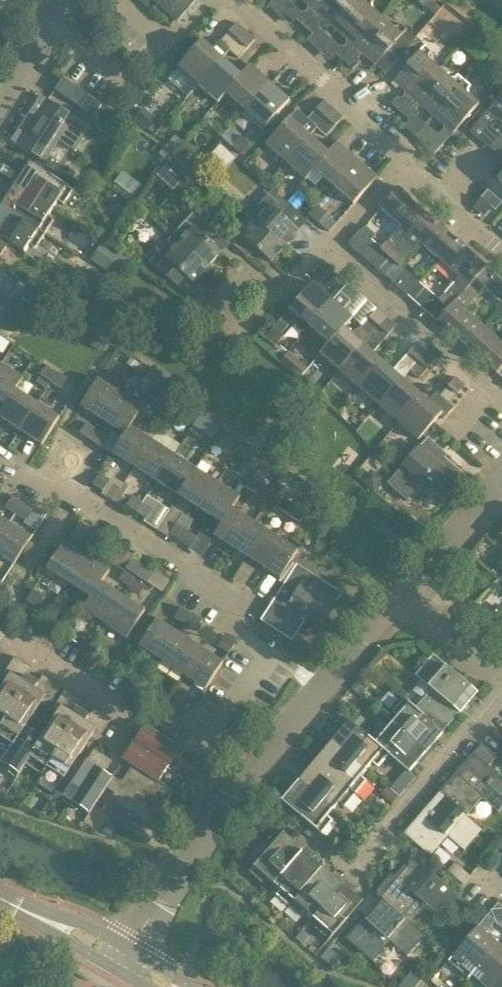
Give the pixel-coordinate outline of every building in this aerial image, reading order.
[(176,21),(195,0),(152,0),(176,21)] [(307,4),(294,18),(304,27),(328,0),(302,0),(307,4)] [(364,0),(328,0),(304,27),(314,36),(326,22),(337,31),(364,0)] [(372,0),(364,0),(337,31),(346,39),(333,53),(343,62),(381,18),(371,9),(370,4),(373,1),(372,0)] [(385,74),(399,58),(415,38),(399,24),(397,27),(391,27),(381,18),(343,62),(352,70),(365,56),(385,74)] [(198,85),(222,59),(221,58),(229,50),(246,31),(236,22),(220,41),(219,40),(211,49),(202,41),(178,68),(198,85)] [(255,39),(246,31),(229,50),(238,58),(255,39)] [(431,52),(415,38),(399,58),(407,65),(393,81),(403,90),(391,104),(401,113),(439,69),(428,60),(429,55),(431,52)] [(218,103),(227,93),(226,93),(241,76),(241,75),(222,59),(198,85),(218,103)] [(226,93),(227,93),(247,110),(270,84),(250,65),(241,75),(241,76),(226,93)] [(423,108),(433,116),(464,81),(457,75),(455,78),(449,78),(439,69),(401,113),(411,122),(423,108)] [(470,87),(464,81),(433,116),(442,125),(423,146),(433,155),(440,148),(479,104),(468,95),(468,90),(470,87)] [(270,84),(247,110),(266,127),(289,100),(270,84)] [(501,122),(501,95),(470,132),(480,141),(499,120),(501,122)] [(44,163),(46,161),(59,141),(71,150),(75,152),(91,129),(40,96),(10,142),(44,163)] [(82,109),(94,117),(102,104),(90,96),(82,109)] [(286,163),(310,136),(309,135),(316,128),(333,109),(324,100),(307,119),(304,116),(301,120),(294,114),(266,145),(286,163)] [(343,117),(333,109),(316,128),(325,137),(343,117)] [(241,155),(249,145),(239,136),(231,146),(241,155)] [(329,153),(328,152),(310,136),(286,163),(305,181),(314,170),(329,153)] [(337,142),(328,152),(329,153),(314,170),(334,187),(357,160),(337,142)] [(159,175),(176,190),(193,170),(177,155),(159,175)] [(357,160),(334,187),(353,204),(377,178),(357,160)] [(12,183),(53,209),(58,202),(63,205),(73,190),(30,163),(22,174),(15,184),(12,182),(12,183)] [(53,209),(12,183),(7,190),(11,192),(1,206),(44,235),(54,220),(48,217),(53,209)] [(378,272),(427,214),(397,188),(380,208),(400,226),(380,248),(360,231),(347,245),(357,254),(378,272)] [(249,214),(257,221),(284,245),(298,230),(282,216),(291,206),(271,189),(249,214)] [(481,199),(473,208),(483,216),(491,207),(481,199)] [(1,206),(0,208),(0,222),(6,225),(0,234),(0,237),(10,243),(9,243),(24,253),(30,245),(35,248),(44,235),(1,206)] [(194,211),(172,236),(206,266),(220,251),(205,237),(214,228),(194,211)] [(407,297),(420,283),(400,266),(420,243),(440,260),(457,240),(427,214),(378,272),(397,289),(407,297)] [(271,261),(284,245),(257,221),(243,237),(236,230),(227,240),(246,257),(255,247),(271,261)] [(192,282),(206,266),(172,236),(164,244),(161,242),(155,248),(158,251),(149,261),(168,279),(177,269),(192,282)] [(0,237),(0,257),(9,243),(10,243),(0,237)] [(457,240),(440,260),(459,277),(439,300),(420,283),(407,297),(416,305),(436,322),(486,266),(457,240)] [(436,322),(466,348),(483,329),(464,312),(484,289),(493,297),(494,297),(501,304),(501,280),(486,266),(436,322)] [(308,328),(332,301),(312,283),(288,311),(308,328)] [(352,318),(332,301),(308,328),(327,344),(328,345),(343,328),(344,328),(352,318)] [(370,337),(387,317),(377,308),(360,328),(370,337)] [(396,326),(387,317),(370,337),(379,345),(396,326)] [(328,345),(327,344),(319,354),(339,372),(363,345),(370,337),(360,328),(349,333),(344,328),(343,328),(328,345)] [(274,347),(282,337),(272,329),(264,338),(274,347)] [(483,329),(466,348),(495,374),(501,366),(501,345),(483,329)] [(98,335),(91,346),(99,351),(106,340),(98,335)] [(409,371),(426,351),(416,343),(399,362),(409,371)] [(339,372),(359,389),(383,362),(363,345),(339,372)] [(435,359),(426,351),(409,371),(418,379),(435,359)] [(307,369),(288,352),(279,362),(298,379),(307,369)] [(383,362),(359,389),(379,406),(402,379),(383,362)] [(16,390),(24,378),(0,363),(0,402),(4,405),(5,405),(15,390),(16,390)] [(50,382),(57,372),(46,365),(39,375),(50,382)] [(57,372),(50,382),(61,389),(67,379),(57,372)] [(428,401),(422,396),(398,423),(418,440),(440,416),(444,419),(454,408),(449,404),(465,385),(456,377),(444,390),(440,387),(428,401)] [(81,407),(102,421),(121,393),(98,379),(81,407)] [(422,396),(402,379),(379,406),(398,423),(422,396)] [(16,390),(15,390),(5,405),(4,405),(0,411),(0,419),(19,431),(36,403),(16,390)] [(102,421),(124,435),(125,435),(131,426),(143,408),(121,393),(102,421)] [(36,403),(19,431),(41,445),(59,418),(36,403)] [(90,439),(97,429),(86,422),(80,433),(90,439)] [(112,453),(134,468),(152,440),(131,426),(125,435),(124,435),(112,453)] [(97,429),(90,439),(101,446),(107,436),(97,429)] [(423,483),(443,501),(466,476),(436,450),(438,447),(427,438),(387,483),(407,500),(423,483)] [(174,454),(152,440),(134,468),(156,482),(174,454)] [(156,482),(177,496),(196,468),(174,454),(156,482)] [(217,482),(196,468),(177,496),(199,510),(217,482)] [(103,491),(109,481),(97,473),(90,483),(103,491)] [(245,487),(256,494),(263,484),(252,477),(245,487)] [(239,496),(217,482),(199,510),(221,524),(231,508),(232,509),(239,496)] [(136,512),(142,502),(132,495),(125,506),(136,512)] [(14,514),(21,504),(11,497),(4,507),(14,514)] [(289,515),(295,505),(285,498),(278,508),(289,515)] [(153,509),(142,502),(136,512),(147,519),(153,509)] [(21,504),(14,514),(25,521),(32,510),(21,504)] [(306,512),(295,505),(289,515),(300,522),(306,512)] [(253,522),(232,509),(231,508),(221,524),(213,536),(235,550),(253,522)] [(179,541),(193,520),(183,513),(168,534),(179,541)] [(0,517),(0,538),(9,524),(0,517)] [(193,520),(179,541),(190,548),(197,538),(186,531),(193,520)] [(253,522),(235,550),(257,564),(275,537),(253,522)] [(0,538),(0,556),(14,565),(31,538),(9,524),(0,538)] [(297,551),(275,537),(257,564),(279,579),(297,551)] [(68,583),(87,557),(65,542),(46,569),(68,583)] [(109,571),(87,557),(68,583),(90,597),(92,598),(101,583),(109,571)] [(129,586),(136,577),(143,565),(133,559),(119,579),(129,586)] [(245,561),(235,577),(257,591),(267,575),(245,561)] [(281,599),(266,622),(261,619),(260,621),(292,641),(309,615),(322,623),(341,593),(296,564),(276,595),(281,599)] [(143,565),(136,577),(146,583),(153,572),(143,565)] [(123,597),(101,583),(92,598),(90,597),(82,609),(105,624),(123,597)] [(37,608),(44,598),(32,590),(26,600),(37,608)] [(145,611),(123,597),(105,624),(127,638),(145,611)] [(184,625),(191,614),(180,607),(173,617),(184,625)] [(191,614),(184,625),(195,632),(202,621),(191,614)] [(161,660),(179,633),(157,619),(139,646),(161,660)] [(201,647),(179,633),(161,660),(183,674),(201,647)] [(217,646),(229,653),(236,643),(224,636),(217,646)] [(201,647),(183,674),(205,689),(224,662),(201,647)] [(430,691),(415,710),(442,732),(476,693),(432,655),(414,676),(430,691)] [(15,656),(4,673),(13,678),(24,661),(15,656)] [(24,661),(13,678),(22,684),(27,676),(33,667),(24,661)] [(7,752),(8,753),(25,727),(40,705),(43,706),(48,706),(50,703),(42,697),(33,692),(38,684),(27,676),(22,684),(13,678),(4,673),(3,675),(5,676),(5,682),(6,683),(0,692),(0,748),(7,752)] [(44,675),(38,684),(33,692),(42,697),(52,681),(44,675)] [(52,681),(42,697),(50,703),(61,686),(52,681)] [(54,706),(63,711),(74,694),(65,689),(54,706)] [(74,694),(63,711),(72,717),(77,709),(83,700),(74,694)] [(397,718),(392,724),(426,752),(442,732),(415,710),(404,700),(392,714),(397,718)] [(56,715),(48,727),(49,727),(25,764),(26,765),(58,785),(78,756),(90,737),(94,739),(98,739),(100,735),(91,730),(83,724),(88,716),(77,709),(72,717),(63,711),(54,706),(52,709),(54,713),(56,715)] [(93,707),(88,716),(83,724),(91,730),(102,713),(93,707)] [(102,713),(91,730),(100,735),(111,719),(102,713)] [(8,753),(7,752),(0,763),(19,775),(26,765),(25,764),(49,727),(48,727),(40,721),(33,732),(25,727),(8,753)] [(388,755),(371,739),(350,721),(340,733),(350,742),(343,751),(366,771),(373,763),(378,767),(388,755)] [(138,734),(133,742),(170,765),(181,748),(141,722),(135,732),(138,734)] [(381,728),(371,739),(388,755),(409,772),(418,761),(426,752),(392,724),(385,732),(381,728)] [(131,765),(159,782),(170,765),(133,742),(128,750),(124,748),(118,757),(123,760),(131,766),(131,765)] [(466,817),(482,798),(498,812),(501,808),(501,779),(487,766),(495,756),(480,744),(438,794),(466,817)] [(55,790),(72,802),(102,755),(93,749),(85,761),(78,756),(58,785),(55,790)] [(360,778),(366,771),(343,751),(335,760),(325,752),(316,761),(355,795),(365,782),(360,778)] [(105,788),(112,778),(104,773),(112,761),(102,755),(72,802),(90,813),(105,788)] [(123,760),(112,778),(105,788),(118,797),(114,802),(150,825),(172,791),(159,782),(131,765),(131,766),(123,760)] [(316,783),(309,791),(333,811),(339,803),(344,807),(355,795),(316,761),(306,774),(316,783)] [(192,781),(206,789),(211,782),(197,774),(192,781)] [(388,787),(399,796),(406,788),(395,779),(388,787)] [(201,796),(206,789),(192,781),(188,788),(201,796)] [(333,811),(309,791),(301,801),(290,791),(282,801),(321,835),(332,822),(327,818),(333,811)] [(483,831),(466,817),(438,794),(404,834),(432,858),(448,839),(465,853),(483,831)] [(273,884),(302,850),(294,842),(283,833),(249,872),(262,883),(266,878),(273,884)] [(313,859),(302,850),(273,884),(279,889),(276,895),(289,906),(322,867),(313,859)] [(380,899),(409,923),(425,905),(442,919),(460,897),(414,858),(380,899)] [(470,876),(454,862),(447,871),(462,884),(470,876)] [(305,912),(313,918),(342,884),(322,867),(289,906),(301,916),(305,912)] [(342,884),(313,918),(319,924),(315,930),(328,941),(359,903),(361,901),(342,884)] [(425,938),(409,923),(380,899),(346,938),(375,963),(391,944),(407,958),(425,938)] [(498,903),(487,915),(494,921),(501,912),(501,907),(498,903)] [(468,978),(497,943),(478,926),(448,961),(468,978)] [(497,943),(468,978),(479,986),(495,986),(501,979),(501,947),(497,943)]
